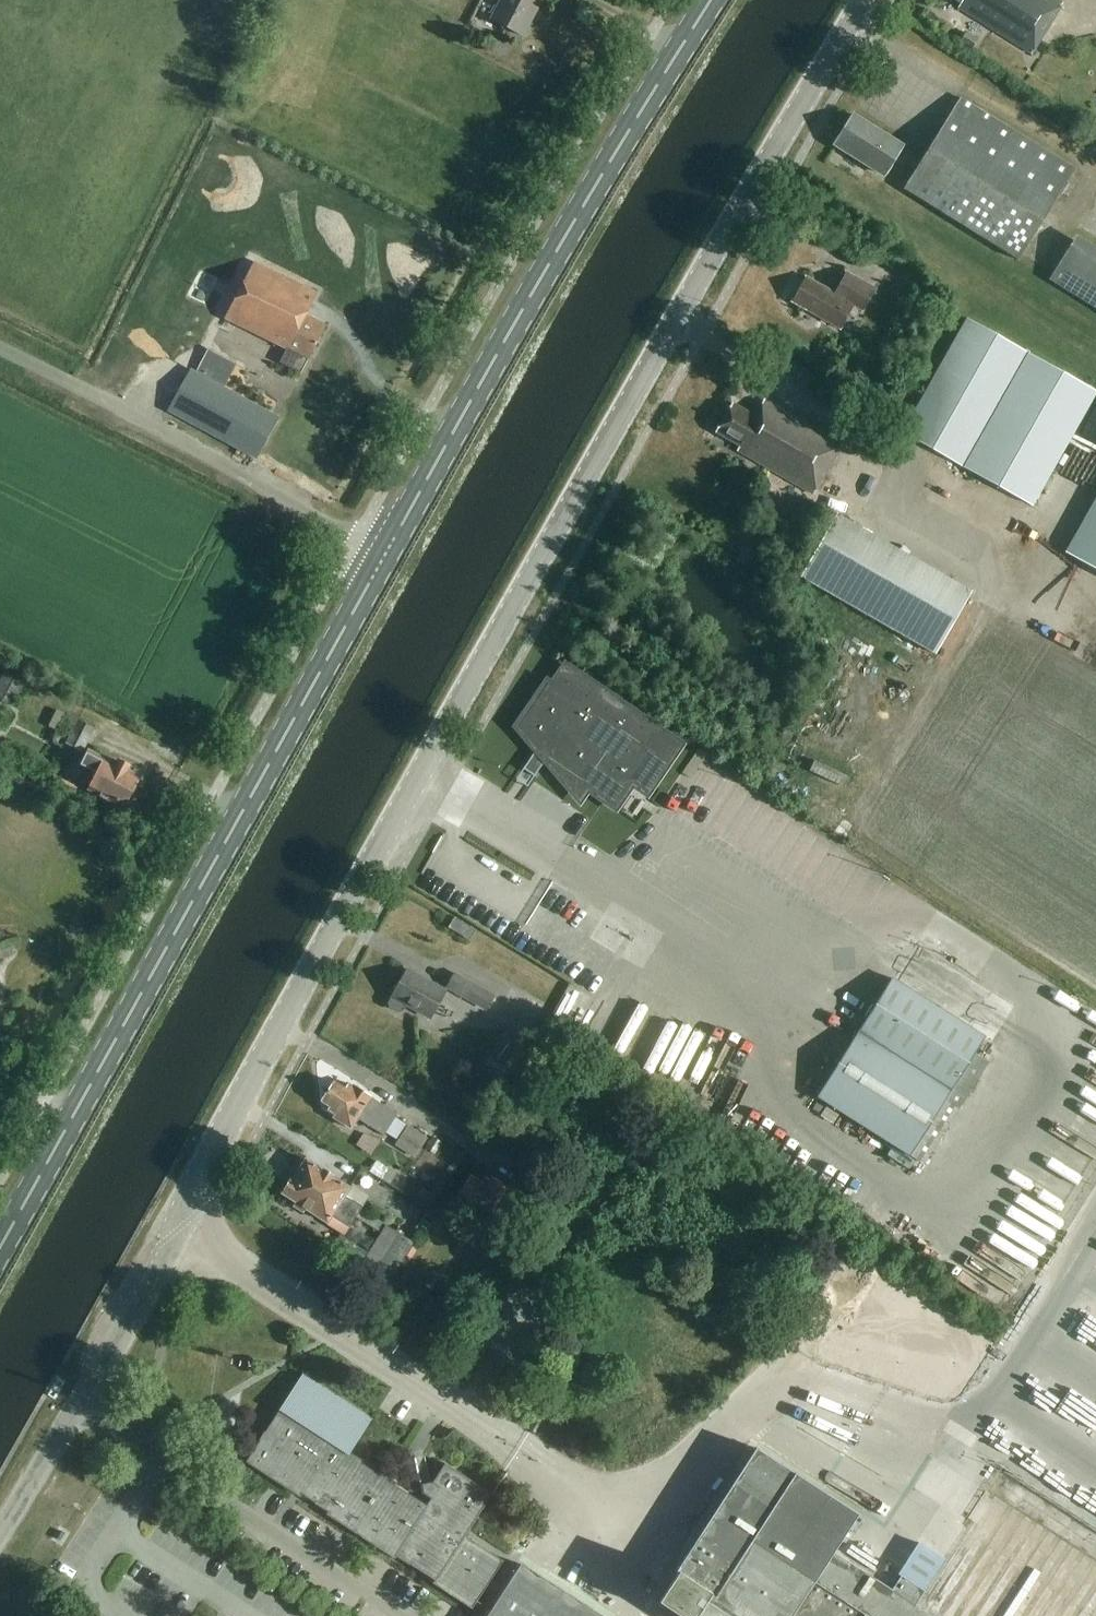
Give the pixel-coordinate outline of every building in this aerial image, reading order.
[(364,15),(367,3),(357,0),(344,0),(342,8),(364,15)] [(539,8),(544,6),(547,0),(500,0),(489,20),(523,38),(539,8)] [(1055,0),(957,0),(961,3),(958,7),(1031,53),(1061,4),(1055,0)] [(966,33),(961,41),(972,49),(977,40),(966,33)] [(1019,260),(1076,168),(962,97),(905,189),(1019,260)] [(882,174),(900,146),(852,115),(833,145),(870,168),(871,167),(882,174)] [(1077,236),(1050,279),(1095,308),(1095,247),(1077,236)] [(301,375),(326,324),(307,315),(318,292),(253,261),(224,320),(286,350),(279,364),(301,375)] [(863,311),(875,289),(845,273),(834,294),(805,278),(792,302),(840,329),(853,306),(863,311)] [(1032,506),(1095,392),(966,319),(902,433),(1032,506)] [(207,352),(196,374),(224,388),(236,366),(207,352)] [(257,460),(280,417),(224,388),(196,374),(189,370),(167,410),(257,460)] [(847,442),(768,396),(759,413),(736,400),(719,429),(744,443),(741,448),(818,493),(847,442)] [(763,474),(754,490),(778,503),(787,487),(763,474)] [(1066,553),(1095,570),(1095,499),(1066,553)] [(973,590),(853,522),(837,513),(834,518),(801,576),(937,655),(973,590)] [(685,743),(568,664),(553,685),(549,682),(516,727),(536,751),(522,770),(534,778),(545,762),(547,765),(552,757),(584,795),(587,791),(617,810),(635,784),(642,789),(648,780),(656,786),(685,743)] [(5,672),(2,677),(0,676),(0,700),(13,706),(24,681),(5,672)] [(66,744),(79,750),(85,753),(97,728),(57,710),(49,728),(69,738),(66,744)] [(31,741),(36,724),(19,719),(14,736),(31,741)] [(117,764),(89,750),(82,764),(97,771),(90,787),(125,805),(140,776),(128,770),(130,766),(118,761),(117,764)] [(77,793),(80,787),(55,775),(52,781),(77,793)] [(445,988),(407,967),(390,998),(387,1004),(388,1009),(396,1013),(400,1012),(404,1005),(430,1020),(447,989),(467,1000),(488,1011),(496,995),(476,984),(454,972),(445,988)] [(986,1036),(896,977),(819,1095),(924,1163),(985,1071),(979,1067),(984,1060),(975,1054),(984,1040),(983,1040),(986,1036)] [(972,1020),(978,1007),(955,996),(949,1008),(972,1020)] [(507,1044),(498,1058),(516,1069),(525,1056),(507,1044)] [(345,1089),(333,1081),(320,1101),(329,1107),(327,1110),(334,1115),(332,1118),(352,1130),(359,1120),(383,1135),(397,1114),(373,1098),(373,1097),(353,1084),(352,1086),(348,1084),(345,1089)] [(398,1139),(407,1124),(396,1117),(387,1132),(398,1139)] [(416,1157),(429,1138),(410,1125),(397,1144),(416,1157)] [(372,1154),(382,1139),(365,1133),(357,1145),(372,1154)] [(368,1256),(381,1265),(393,1273),(414,1242),(363,1208),(372,1195),(355,1183),(352,1188),(305,1157),(291,1177),(290,1177),(279,1194),(327,1225),(329,1222),(346,1234),(357,1217),(382,1233),(367,1255),(342,1238),(334,1250),(361,1267),(368,1256)] [(370,1173),(379,1178),(414,1199),(409,1208),(410,1210),(422,1218),(436,1195),(377,1161),(370,1173)] [(539,1206),(546,1193),(541,1190),(548,1179),(535,1171),(521,1195),(539,1206)] [(481,1180),(471,1174),(459,1193),(503,1222),(519,1196),(510,1191),(512,1189),(491,1175),(488,1179),(484,1176),(481,1180)] [(425,1236),(433,1224),(422,1218),(415,1230),(425,1236)] [(1093,1241),(1083,1255),(1095,1264),(1095,1243),(1093,1241)] [(835,1314),(880,1362),(900,1344),(855,1296),(835,1314)] [(379,1475),(360,1463),(362,1461),(350,1454),(373,1418),(303,1374),(248,1461),(301,1495),(302,1494),(315,1502),(314,1503),(327,1512),(326,1513),(394,1556),(395,1554),(435,1580),(434,1582),(473,1608),(503,1560),(464,1535),(490,1494),(444,1465),(433,1483),(425,1483),(425,1492),(432,1496),(426,1505),(393,1484),(394,1482),(380,1473),(379,1475)] [(833,1553),(857,1516),(755,1449),(679,1571),(681,1573),(663,1601),(688,1615),(698,1615),(699,1615),(929,1615),(915,1607),(924,1593),(901,1577),(891,1592),(833,1553)] [(525,1561),(490,1615),(610,1615),(525,1561)]
